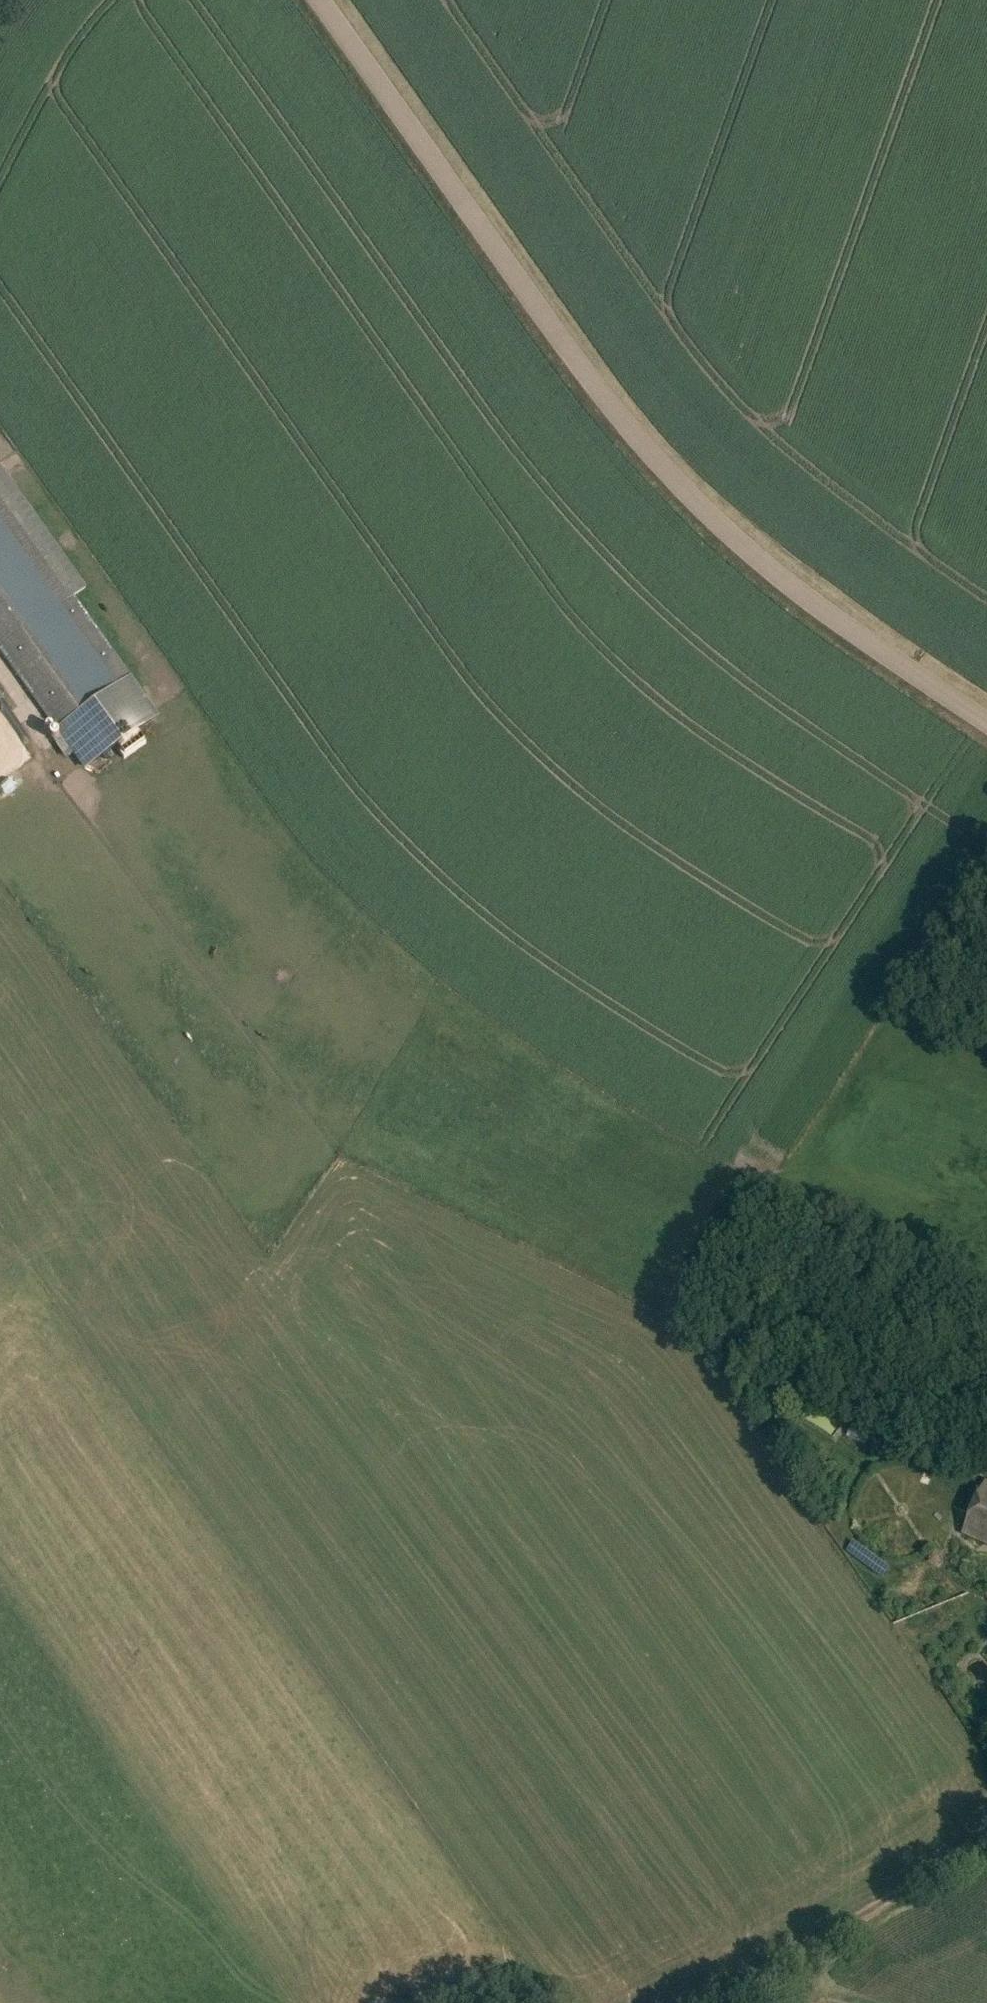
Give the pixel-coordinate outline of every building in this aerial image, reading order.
[(82,767),(156,714),(73,597),(77,595),(86,589),(85,588),(0,467),(0,651),(82,767)] [(12,747),(3,736),(0,738),(0,756),(12,747)] [(858,1423),(854,1433),(873,1441),(877,1431),(858,1423)] [(986,1482),(963,1533),(986,1544),(986,1482)]
